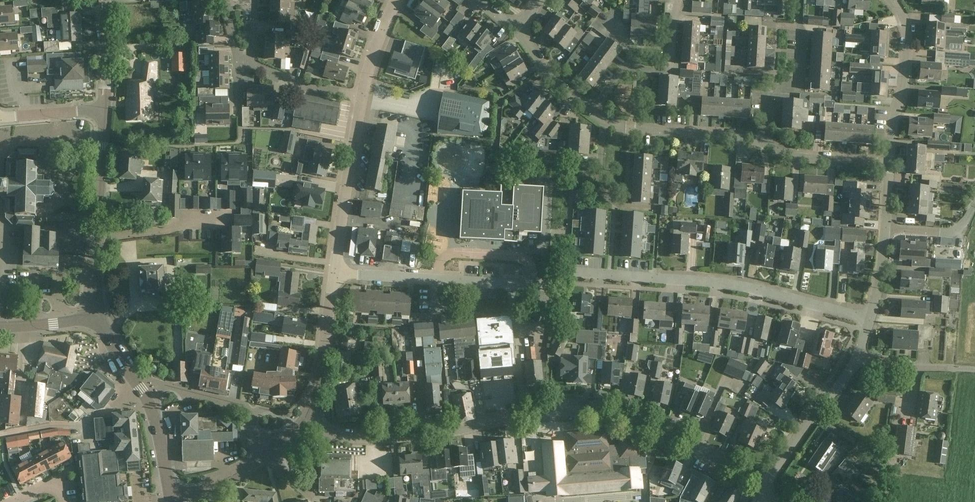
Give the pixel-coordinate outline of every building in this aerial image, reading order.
[(270,9),(294,10),(294,3),(289,3),(289,0),(271,0),(270,9)] [(349,2),(367,11),(372,0),(350,0),(349,2)] [(440,15),(448,4),(442,0),(425,0),(423,3),(424,4),(424,3),(440,16),(440,15)] [(570,0),(568,0),(565,4),(576,12),(579,7),(570,0)] [(785,0),(777,0),(777,15),(784,16),(785,0)] [(824,6),(823,11),(828,12),(828,6),(836,7),(836,0),(824,0),(824,6)] [(869,0),(849,0),(848,9),(868,10),(869,0)] [(361,23),(367,11),(349,2),(345,10),(338,6),(333,17),(350,24),(352,19),(361,23)] [(712,3),(692,2),(692,13),(711,14),(712,3)] [(212,24),(212,23),(212,11),(206,11),(206,3),(189,3),(189,16),(194,16),(194,25),(201,24),(212,24)] [(424,3),(424,4),(415,15),(432,27),(441,16),(440,15),(440,16),(424,3)] [(601,11),(593,5),(587,13),(595,19),(601,11)] [(5,24),(6,26),(15,25),(14,11),(12,10),(11,7),(0,8),(0,24),(5,24)] [(61,28),(80,27),(79,14),(63,14),(63,8),(41,10),(42,19),(47,18),(48,29),(61,28)] [(294,10),(270,9),(270,22),(289,22),(289,16),(294,16),(294,10)] [(840,27),(841,27),(841,13),(841,10),(832,10),(831,26),(840,27)] [(458,12),(450,23),(456,28),(465,17),(458,12)] [(558,12),(543,32),(546,34),(545,37),(549,40),(552,39),(554,40),(554,41),(565,26),(565,27),(566,26),(558,20),(562,15),(558,12)] [(841,13),(841,27),(845,28),(845,25),(853,26),(853,14),(841,13)] [(630,37),(643,38),(644,23),(644,15),(644,14),(638,14),(637,14),(636,22),(631,22),(630,37)] [(954,14),(941,14),(941,23),(954,24),(954,14)] [(651,15),(649,15),(644,15),(644,23),(643,38),(655,39),(656,23),(650,23),(651,15)] [(724,17),(711,16),(710,26),(723,27),(724,17)] [(807,25),(822,26),(823,17),(808,16),(807,25)] [(750,27),(749,37),(765,38),(766,28),(759,28),(759,17),(745,17),(744,27),(750,27)] [(471,41),(481,29),(470,21),(457,38),(462,42),(465,39),(470,43),(471,41)] [(337,35),(336,40),(354,46),(357,35),(347,32),(349,26),(334,22),(333,28),(334,28),(332,34),(337,35)] [(201,24),(201,32),(197,32),(197,44),(213,44),(213,37),(219,37),(219,23),(212,23),(212,24),(201,24)] [(684,23),(683,33),(699,34),(700,24),(684,23)] [(927,24),(926,36),(964,38),(965,31),(950,30),(950,32),(945,31),(945,25),(927,24)] [(554,41),(565,50),(571,41),(576,45),(584,34),(576,27),(572,32),(565,27),(565,26),(554,41),(554,40),(554,41)] [(80,27),(61,28),(62,42),(81,41),(80,27)] [(481,28),(481,29),(471,41),(477,46),(474,49),(479,53),(468,67),(473,72),(487,54),(492,51),(486,46),(493,37),(487,33),(488,32),(484,28),(483,29),(481,28)] [(813,33),(812,44),(832,45),(832,38),(835,38),(836,30),(826,29),(826,33),(813,33)] [(858,37),(857,43),(886,45),(886,41),(889,41),(890,30),(878,29),(877,32),(871,32),(871,37),(862,36),(862,37),(858,37)] [(265,46),(289,47),(289,40),(284,40),(284,34),(266,33),(265,46)] [(585,37),(591,42),(594,38),(588,33),(585,37)] [(682,43),(698,44),(699,34),(683,33),(682,43)] [(18,50),(16,34),(0,36),(0,52),(18,50)] [(450,36),(441,48),(447,52),(456,40),(450,36)] [(925,48),(944,49),(946,49),(948,43),(954,43),(954,45),(962,46),(962,38),(964,38),(926,36),(925,48)] [(588,46),(591,42),(585,37),(582,41),(588,46)] [(748,47),(765,48),(765,38),(749,37),(748,47)] [(600,49),(614,59),(622,49),(608,39),(600,49)] [(351,57),(354,46),(336,40),(334,45),(329,44),(327,50),(323,48),(321,54),(339,60),(340,54),(351,57)] [(44,53),(59,52),(59,42),(44,43),(44,53)] [(682,43),(682,54),(698,55),(704,55),(705,45),(698,44),(682,43)] [(870,56),(885,57),(888,58),(888,50),(885,50),(886,45),(857,43),(857,48),(860,48),(859,51),(870,52),(870,56)] [(832,45),(812,44),(812,56),(831,57),(832,45)] [(288,53),(289,47),(265,46),(265,59),(281,59),(283,59),(284,53),(288,53)] [(578,46),(571,56),(577,61),(580,57),(577,55),(582,49),(578,46)] [(210,66),(228,66),(228,54),(214,54),(214,47),(199,47),(199,55),(210,55),(210,66)] [(519,59),(520,59),(512,47),(503,53),(500,47),(488,55),(494,64),(498,61),(503,69),(504,69),(519,59)] [(748,47),(748,58),(764,59),(765,48),(748,47)] [(304,70),(309,52),(301,49),(296,68),(304,70)] [(593,58),(607,69),(614,59),(600,49),(593,58)] [(418,65),(421,55),(406,51),(405,57),(394,54),(390,67),(409,73),(412,63),(418,65)] [(83,86),(83,83),(89,83),(88,57),(81,58),(81,53),(46,54),(47,60),(47,71),(47,75),(55,75),(55,87),(83,86)] [(969,61),(970,54),(944,53),(944,59),(969,61)] [(339,60),(321,54),(320,60),(322,61),(321,67),(326,68),(323,76),(330,78),(331,77),(344,81),(345,77),(347,76),(348,72),(347,70),(347,68),(337,65),(339,60)] [(681,64),(697,65),(698,55),(682,54),(681,64)] [(171,55),(172,74),(186,73),(186,55),(171,55)] [(574,65),(577,61),(571,56),(568,60),(574,65)] [(812,56),(811,67),(830,68),(831,57),(812,56)] [(586,68),(600,78),(607,69),(593,58),(586,68)] [(764,59),(748,58),(747,68),(764,69),(764,59)] [(504,69),(503,69),(508,77),(503,80),(509,89),(521,82),(517,76),(526,71),(519,59),(504,69)] [(849,73),(869,74),(870,64),(864,64),(865,59),(859,59),(858,64),(850,63),(849,73)] [(944,59),(944,66),(960,67),(963,69),(967,68),(969,68),(969,67),(969,66),(974,67),(974,61),(969,61),(944,59)] [(47,71),(47,60),(27,60),(27,72),(47,71)] [(154,79),(156,62),(145,61),(142,81),(127,81),(128,106),(127,106),(127,121),(152,120),(152,78),(154,79)] [(940,81),(940,65),(920,64),(920,80),(940,81)] [(743,66),(724,65),(724,72),(742,73),(743,66)] [(228,66),(210,66),(210,77),(228,77),(228,66)] [(811,67),(810,79),(830,80),(830,68),(811,67)] [(600,78),(586,68),(578,78),(592,88),(600,78)] [(864,77),(864,84),(888,85),(888,80),(891,79),(891,75),(888,74),(888,73),(873,72),(872,78),(864,77)] [(228,88),(228,77),(210,77),(210,88),(198,88),(198,95),(215,95),(214,89),(228,88)] [(660,91),(681,93),(684,93),(685,85),(677,85),(677,78),(661,77),(660,91)] [(829,91),(830,80),(810,79),(809,90),(829,91)] [(844,92),(843,100),(855,101),(855,93),(852,92),(852,83),(842,83),(842,92),(844,92)] [(887,98),(888,85),(864,84),(858,83),(857,93),(871,94),(871,97),(887,98)] [(692,94),(700,94),(700,85),(692,85),(692,94)] [(260,110),(260,87),(247,87),(247,105),(254,105),(254,110),(260,110)] [(272,87),(260,87),(260,110),(266,110),(266,105),(273,105),(272,87)] [(941,96),(966,97),(966,89),(956,88),(941,87),(941,96)] [(679,98),(681,96),(681,93),(660,91),(659,105),(675,106),(676,97),(679,98)] [(939,109),(940,93),(919,91),(918,107),(939,109)] [(525,94),(521,100),(515,95),(508,104),(514,109),(511,112),(520,118),(526,110),(533,116),(533,117),(545,102),(545,101),(534,92),(530,98),(525,94)] [(475,96),(470,95),(470,98),(443,93),(438,126),(438,133),(481,136),(487,126),(489,102),(474,99),(475,96)] [(294,105),(288,126),(318,132),(320,122),(336,125),(339,109),(340,102),(298,94),(297,100),(296,100),(295,106),(294,105)] [(692,94),(691,107),(699,108),(699,99),(700,94),(692,94)] [(810,95),(809,102),(823,104),(824,96),(810,95)] [(200,112),(206,112),(207,125),(229,124),(228,105),(217,106),(217,97),(199,97),(200,112)] [(700,115),(713,116),(714,99),(702,99),(700,115)] [(713,116),(725,117),(726,100),(714,99),(713,116)] [(725,117),(737,118),(738,101),(726,100),(725,117)] [(738,101),(737,118),(749,119),(750,102),(738,101)] [(784,101),(783,114),(807,116),(807,110),(801,110),(802,102),(784,101)] [(277,102),(273,118),(282,120),(285,103),(277,102)] [(555,110),(545,102),(533,117),(541,122),(532,134),(539,140),(545,133),(554,122),(549,118),(555,110)] [(807,116),(783,114),(782,128),(800,130),(801,121),(807,122),(807,116)] [(950,115),(933,114),(933,123),(949,124),(949,122),(955,122),(955,117),(950,116),(950,115)] [(816,117),(815,130),(822,131),(823,117),(816,117)] [(931,136),(932,120),(910,119),(909,134),(931,136)] [(429,123),(424,122),(419,145),(424,146),(429,123)] [(554,122),(545,133),(552,138),(560,127),(554,122)] [(836,142),(837,125),(825,124),(824,141),(836,142)] [(365,188),(381,192),(383,185),(381,184),(385,163),(388,163),(390,153),(392,154),(397,129),(377,125),(371,157),(371,158),(365,188)] [(849,125),(837,125),(836,142),(848,142),(849,125)] [(860,143),(861,126),(849,125),(848,142),(860,143)] [(569,140),(589,141),(590,127),(570,126),(569,140)] [(873,127),(861,126),(860,143),(872,144),(873,127)] [(293,156),(297,135),(284,132),(280,153),(293,156)] [(194,135),(194,143),(207,143),(207,134),(194,135)] [(950,142),(927,141),(927,149),(949,150),(949,149),(956,150),(956,143),(955,143),(956,139),(951,139),(951,143),(950,143),(950,142)] [(331,165),(332,164),(333,161),(332,159),(330,158),(331,151),(317,149),(319,142),(308,140),(306,152),(315,154),(313,163),(310,162),(308,173),(325,176),(327,166),(328,166),(328,165),(331,165)] [(482,161),(483,141),(442,140),(442,155),(438,155),(438,171),(452,171),(453,159),(463,159),(463,164),(468,164),(467,186),(474,186),(474,161),(482,161)] [(588,155),(589,141),(569,140),(568,154),(588,155)] [(507,149),(500,145),(499,145),(499,155),(503,155),(507,149)] [(908,147),(907,160),(934,162),(935,155),(925,154),(925,148),(908,147)] [(44,198),(44,197),(49,197),(50,199),(51,198),(51,197),(54,193),(56,193),(56,192),(54,192),(55,186),(56,186),(56,185),(55,186),(50,182),(51,181),(50,181),(44,181),(44,180),(44,175),(37,175),(37,174),(37,163),(38,162),(37,161),(36,162),(36,151),(18,150),(18,153),(14,153),(8,159),(8,163),(7,163),(6,179),(9,179),(8,179),(7,183),(0,182),(0,193),(7,193),(7,197),(13,197),(13,198),(6,198),(5,213),(7,213),(7,218),(13,224),(17,224),(17,225),(35,226),(36,216),(37,215),(35,214),(36,203),(37,203),(37,202),(43,202),(43,198),(44,198)] [(565,152),(540,150),(539,158),(564,160),(565,152)] [(136,155),(134,155),(134,154),(132,154),(132,155),(126,154),(125,154),(122,154),(123,154),(121,153),(121,155),(122,155),(121,161),(121,163),(121,169),(120,169),(120,171),(120,177),(119,178),(121,179),(121,178),(123,178),(123,179),(124,179),(124,178),(131,179),(132,179),(134,179),(135,180),(136,178),(135,178),(136,174),(139,174),(140,170),(142,170),(142,165),(140,165),(140,160),(137,160),(137,156),(137,155),(136,155)] [(186,180),(198,180),(198,154),(191,154),(191,156),(186,156),(186,180)] [(205,154),(198,154),(198,180),(210,180),(210,156),(205,156),(205,154)] [(234,185),(234,154),(227,154),(227,156),(222,156),(222,180),(228,180),(228,185),(234,185)] [(241,154),(234,154),(234,185),(240,185),(240,180),(246,180),(246,156),(241,156),(241,154)] [(701,173),(702,155),(678,154),(677,171),(683,172),(682,175),(695,176),(695,173),(701,173)] [(634,167),(651,168),(652,156),(635,155),(634,167)] [(934,162),(907,160),(907,174),(923,175),(923,181),(937,182),(940,182),(940,176),(923,175),(924,169),(934,170),(934,162)] [(294,164),(292,174),(299,175),(301,166),(294,164)] [(762,184),(763,169),(750,168),(750,166),(742,165),(742,172),(735,172),(734,189),(746,190),(747,183),(762,184)] [(490,166),(485,166),(485,168),(485,174),(498,174),(498,167),(490,166)] [(650,180),(651,168),(634,167),(633,179),(650,180)] [(728,190),(729,169),(713,168),(712,189),(728,190)] [(252,188),(275,190),(276,174),(254,172),(252,188)] [(436,235),(453,236),(455,173),(438,173),(436,235)] [(825,194),(826,179),(805,177),(804,192),(825,194)] [(144,179),(143,190),(162,191),(162,181),(158,181),(158,180),(144,179)] [(649,192),(650,180),(633,179),(633,191),(649,192)] [(791,201),(793,181),(776,180),(775,200),(791,201)] [(168,181),(168,194),(176,194),(177,181),(168,181)] [(910,186),(910,200),(927,202),(928,188),(936,188),(937,182),(923,181),(921,181),(920,187),(910,186)] [(849,204),(869,205),(870,192),(865,192),(866,185),(845,184),(844,193),(850,193),(849,204)] [(462,191),(459,239),(486,241),(486,238),(517,240),(518,233),(541,234),(544,188),(501,185),(500,194),(462,191)] [(321,204),(323,191),(308,188),(306,200),(306,201),(305,204),(313,205),(313,202),(321,204)] [(161,202),(162,191),(143,190),(142,201),(144,201),(144,206),(157,207),(160,207),(161,202)] [(242,208),(251,208),(251,190),(242,190),(242,208)] [(263,211),(264,191),(253,190),(252,210),(263,211)] [(649,192),(633,191),(632,203),(649,204),(649,198),(653,198),(653,193),(649,192)] [(225,192),(225,199),(225,209),(234,209),(234,192),(225,192)] [(726,194),(725,214),(732,215),(733,194),(726,194)] [(170,195),(170,218),(179,218),(180,196),(170,195)] [(189,196),(189,198),(189,210),(198,210),(198,196),(189,196)] [(825,197),(824,197),(824,200),(823,211),(824,212),(833,212),(834,197),(825,197)] [(933,202),(927,202),(910,200),(909,214),(919,215),(918,221),(934,222),(934,216),(932,216),(933,202)] [(425,208),(385,202),(384,207),(390,208),(389,216),(423,221),(425,208)] [(379,218),(381,205),(363,203),(362,215),(379,218)] [(797,205),(785,204),(784,215),(785,215),(785,217),(795,217),(795,216),(796,216),(797,205)] [(868,219),(869,205),(849,204),(849,215),(843,215),(842,224),(863,226),(863,219),(868,219)] [(581,221),(580,225),(604,226),(605,212),(586,210),(586,218),(581,218),(581,221)] [(624,213),(623,228),(647,229),(647,226),(647,222),(642,222),(643,214),(624,213)] [(252,226),(252,216),(235,216),(235,226),(252,226)] [(266,216),(253,216),(253,234),(266,234),(266,216)] [(302,233),(301,239),(302,239),(302,242),(308,243),(315,244),(317,226),(303,225),(304,217),(292,216),(290,231),(302,233)] [(802,219),(798,248),(807,249),(811,220),(802,219)] [(695,234),(695,224),(681,223),(681,231),(673,231),(672,254),(687,255),(688,237),(688,233),(695,234)] [(603,241),(604,226),(580,225),(580,228),(580,232),(585,232),(584,239),(603,241)] [(754,241),(762,242),(764,226),(757,225),(754,241)] [(840,228),(825,227),(824,241),(839,242),(840,228)] [(59,251),(56,251),(57,243),(55,243),(56,234),(44,234),(44,238),(39,238),(40,228),(26,228),(25,265),(58,266),(59,251)] [(374,256),(377,230),(367,228),(367,230),(360,229),(357,254),(362,254),(362,255),(374,256)] [(622,242),(641,243),(641,236),(646,236),(646,233),(647,229),(623,228),(622,242)] [(222,241),(223,241),(223,253),(240,253),(240,229),(224,229),(224,235),(222,235),(222,241)] [(862,273),(864,256),(864,243),(865,243),(866,231),(842,230),(841,243),(854,244),(853,255),(849,255),(848,272),(862,273)] [(402,239),(397,238),(398,233),(387,231),(384,246),(383,246),(381,261),(399,264),(402,239)] [(754,232),(741,231),(739,246),(744,246),(752,247),(753,247),(754,232)] [(302,239),(301,239),(297,238),(297,241),(290,240),(290,236),(278,235),(276,249),(287,250),(287,248),(289,248),(288,253),(306,255),(308,243),(302,242),(302,239)] [(773,237),(772,247),(759,245),(757,256),(756,256),(755,265),(771,267),(773,251),(778,252),(780,238),(773,237)] [(584,239),(579,239),(579,246),(584,246),(583,254),(602,256),(603,241),(584,239)] [(622,242),(621,257),(640,258),(640,250),(645,251),(646,243),(641,243),(622,242)] [(930,260),(924,260),(925,244),(901,243),(900,258),(912,259),(912,267),(929,268),(930,260)] [(744,246),(739,246),(730,245),(728,264),(743,265),(744,246)] [(817,247),(817,252),(816,270),(831,271),(832,253),(832,247),(825,247),(825,248),(817,247)] [(798,262),(800,250),(785,248),(782,269),(798,271),(799,263),(798,262)] [(935,268),(951,269),(960,269),(961,260),(954,260),(954,256),(948,256),(948,259),(935,259),(935,268)] [(268,275),(269,262),(257,261),(255,273),(268,275)] [(142,299),(165,297),(163,266),(140,268),(139,268),(139,269),(140,279),(140,288),(141,288),(141,298),(141,299),(142,299)] [(211,266),(196,266),(196,274),(211,274),(211,266)] [(951,269),(935,268),(928,268),(928,276),(950,278),(951,269)] [(282,274),(280,291),(278,304),(298,307),(300,294),(296,293),(298,274),(286,272),(286,274),(282,274)] [(923,274),(902,272),(901,287),(922,289),(923,274)] [(41,290),(40,308),(50,309),(51,290),(41,290)] [(361,313),(362,294),(358,293),(358,290),(350,290),(349,309),(353,309),(353,312),(361,313)] [(366,294),(362,294),(361,313),(369,313),(369,310),(373,311),(374,291),(366,291),(366,294)] [(374,291),(373,311),(377,311),(377,314),(385,314),(386,295),(382,295),(382,292),(374,291)] [(390,295),(386,295),(385,314),(393,315),(393,312),(397,312),(398,293),(390,292),(390,295)] [(398,293),(397,312),(401,312),(401,315),(409,316),(410,296),(406,296),(406,293),(398,293)] [(585,316),(593,317),(592,330),(600,331),(603,302),(591,301),(591,296),(573,295),(572,312),(585,313),(585,316)] [(934,297),(933,313),(947,314),(948,298),(934,297)] [(630,316),(631,300),(622,299),(622,300),(609,299),(608,315),(630,316)] [(931,303),(902,301),(901,317),(924,319),(924,314),(931,315),(931,303)] [(671,329),(672,313),(664,312),(665,305),(645,304),(643,320),(660,321),(659,328),(671,329)] [(681,324),(694,325),(696,307),(683,306),(681,324)] [(709,308),(696,307),(694,325),(694,332),(707,333),(707,326),(709,308)] [(202,368),(201,374),(199,386),(225,391),(225,389),(229,390),(232,374),(228,373),(228,372),(225,372),(236,312),(221,310),(214,347),(210,369),(202,368)] [(731,330),(733,312),(721,310),(718,328),(731,330)] [(305,322),(285,318),(285,316),(275,313),(274,316),(254,312),(252,321),(283,326),(282,333),(303,336),(305,322)] [(746,314),(733,312),(731,330),(743,332),(746,314)] [(459,315),(441,317),(442,325),(460,323),(459,315)] [(498,378),(513,377),(512,365),(515,365),(514,350),(515,350),(512,316),(477,319),(479,353),(478,353),(480,380),(491,379),(498,378)] [(767,341),(772,320),(758,317),(753,338),(767,341)] [(238,318),(234,343),(236,343),(233,365),(243,366),(250,320),(238,318)] [(637,343),(637,335),(638,321),(628,320),(627,334),(630,334),(629,343),(636,343),(637,343)] [(460,323),(442,325),(439,325),(441,340),(460,338),(460,339),(453,340),(456,363),(457,363),(463,362),(478,360),(474,321),(460,323)] [(799,326),(797,326),(796,324),(792,322),(789,324),(784,322),(778,344),(794,348),(799,326)] [(441,385),(441,376),(442,367),(441,351),(437,351),(437,349),(434,350),(433,336),(432,323),(414,325),(415,338),(423,337),(425,366),(425,377),(430,377),(431,386),(425,386),(426,407),(440,406),(439,385),(441,385)] [(932,326),(918,325),(918,332),(894,331),(893,349),(905,350),(905,349),(923,350),(924,341),(931,341),(932,326)] [(576,343),(588,344),(589,331),(577,331),(576,343)] [(598,345),(597,354),(597,359),(597,361),(604,361),(606,332),(599,332),(589,331),(588,344),(598,345)] [(712,331),(710,347),(710,348),(715,350),(716,347),(718,331),(712,331)] [(817,331),(811,354),(828,358),(830,350),(829,349),(832,335),(817,331)] [(560,357),(570,338),(559,332),(552,344),(554,345),(551,352),(560,357)] [(265,342),(276,344),(276,337),(265,336),(266,335),(251,333),(250,342),(264,343),(265,342)] [(191,372),(201,374),(202,368),(210,369),(214,347),(207,345),(206,353),(202,352),(204,337),(187,334),(186,340),(185,340),(185,353),(194,355),(191,372)] [(341,344),(348,350),(354,345),(354,337),(345,337),(341,344)] [(748,339),(748,338),(740,337),(737,352),(740,353),(739,356),(735,355),(734,358),(743,360),(744,354),(747,339),(748,339)] [(755,340),(748,338),(748,339),(747,339),(744,354),(751,355),(755,340)] [(44,341),(38,366),(35,380),(45,381),(48,405),(75,387),(75,386),(88,378),(71,373),(77,346),(64,343),(64,346),(44,341)] [(587,359),(597,359),(597,354),(598,345),(588,344),(587,353),(583,353),(583,358),(587,359)] [(638,346),(627,344),(625,360),(636,361),(638,346)] [(534,347),(526,348),(527,360),(535,359),(534,347)] [(758,348),(756,356),(763,358),(765,350),(758,348)] [(801,352),(793,350),(793,349),(789,364),(797,367),(801,353),(801,352)] [(266,373),(266,375),(255,373),(252,387),(254,387),(253,393),(273,397),(287,397),(294,396),(296,391),(296,377),(293,377),(293,371),(298,372),(301,353),(281,350),(278,372),(266,373)] [(351,353),(335,351),(333,368),(350,370),(351,353)] [(713,365),(716,356),(707,353),(704,362),(713,365)] [(811,356),(801,353),(797,367),(807,369),(811,356)] [(5,364),(5,371),(7,371),(6,375),(4,375),(4,377),(6,377),(5,389),(3,389),(2,396),(12,397),(16,356),(0,355),(0,364),(5,364)] [(655,356),(652,372),(651,377),(659,379),(662,363),(661,363),(663,358),(655,356)] [(577,375),(578,358),(570,358),(570,359),(561,359),(561,376),(569,377),(569,375),(577,375)] [(587,359),(583,358),(578,358),(577,375),(569,375),(569,377),(569,383),(590,384),(591,376),(587,376),(587,359)] [(761,359),(753,370),(759,375),(767,363),(761,359)] [(463,362),(457,363),(458,380),(465,380),(465,382),(479,380),(478,360),(463,362)] [(742,380),(747,367),(731,360),(725,373),(742,380)] [(414,374),(413,362),(407,363),(403,363),(404,368),(407,367),(407,374),(414,374)] [(541,362),(531,363),(526,363),(528,385),(543,384),(541,362)] [(174,382),(186,382),(186,363),(174,363),(174,382)] [(622,378),(623,367),(619,367),(619,364),(604,363),(602,384),(617,386),(618,377),(622,378)] [(375,369),(375,377),(383,377),(381,364),(374,365),(375,369)] [(774,380),(780,384),(776,389),(789,398),(797,387),(786,379),(790,374),(778,366),(774,372),(778,374),(774,380)] [(90,376),(88,378),(75,386),(75,387),(48,405),(47,405),(48,419),(48,421),(73,422),(77,422),(84,413),(79,409),(85,401),(96,410),(103,408),(110,401),(108,400),(114,392),(113,392),(115,389),(115,385),(97,370),(93,375),(92,374),(90,376)] [(634,396),(641,397),(645,377),(630,375),(626,394),(628,394),(628,395),(629,397),(632,398),(634,396)] [(47,405),(48,405),(45,381),(35,380),(35,381),(39,382),(39,384),(29,383),(26,417),(27,417),(48,419),(47,405)] [(686,395),(680,408),(691,413),(692,411),(699,395),(693,392),(696,387),(686,382),(681,393),(686,395)] [(730,399),(736,392),(723,382),(717,389),(730,399)] [(370,383),(363,384),(365,399),(372,398),(370,383)] [(408,383),(395,384),(396,403),(409,403),(408,383)] [(667,405),(671,386),(656,383),(652,402),(667,405)] [(333,388),(338,418),(362,414),(357,384),(333,388)] [(396,403),(395,384),(382,385),(383,404),(396,403)] [(781,409),(789,398),(776,389),(772,396),(766,392),(763,396),(760,393),(756,399),(767,407),(771,402),(781,409)] [(877,402),(894,404),(896,391),(879,389),(877,402)] [(699,395),(692,411),(697,413),(696,415),(697,416),(701,418),(702,417),(703,416),(704,417),(710,403),(711,404),(716,394),(710,391),(707,396),(700,393),(699,395)] [(458,422),(475,419),(470,393),(452,397),(458,422)] [(942,402),(942,398),(937,396),(937,395),(919,393),(917,417),(935,419),(936,408),(940,409),(941,409),(941,405),(942,405),(942,402)] [(859,422),(871,403),(857,394),(844,412),(859,422)] [(5,431),(6,424),(17,425),(20,398),(12,397),(2,396),(0,396),(0,432),(5,431)] [(722,398),(719,403),(718,402),(712,416),(717,419),(712,430),(725,436),(733,419),(723,414),(726,406),(723,404),(725,400),(722,398)] [(749,401),(748,400),(741,415),(753,420),(757,411),(758,411),(761,411),(762,409),(758,407),(759,406),(749,401)] [(123,423),(135,422),(134,413),(112,415),(112,418),(94,420),(96,440),(105,439),(104,431),(123,429),(123,423)] [(377,421),(376,413),(367,414),(368,422),(377,421)] [(211,441),(211,432),(216,431),(216,419),(198,419),(198,416),(183,416),(184,463),(214,462),(213,441),(211,441)] [(49,422),(48,421),(48,419),(27,417),(26,427),(49,422)] [(105,439),(114,438),(115,451),(112,451),(112,448),(108,449),(108,452),(79,454),(83,501),(122,501),(128,501),(126,484),(120,485),(119,473),(140,471),(139,460),(136,430),(135,422),(123,423),(123,429),(104,431),(105,439)] [(761,438),(765,429),(756,425),(755,428),(744,423),(741,429),(744,430),(738,442),(752,448),(757,436),(761,438)] [(912,456),(915,428),(896,426),(893,453),(912,456)] [(542,445),(545,477),(529,479),(530,493),(546,491),(546,496),(642,488),(641,474),(645,474),(645,469),(646,469),(645,455),(638,456),(637,439),(619,440),(620,447),(608,448),(607,431),(568,434),(568,444),(565,445),(564,443),(542,445)] [(850,447),(855,441),(842,432),(838,438),(831,433),(809,463),(821,472),(842,442),(850,447)] [(237,434),(237,447),(247,446),(246,434),(237,434)] [(498,442),(497,443),(500,471),(501,471),(501,470),(507,470),(507,465),(517,463),(516,455),(514,455),(512,441),(504,442),(504,441),(498,442)] [(865,446),(858,441),(852,450),(862,451),(865,446)] [(63,442),(53,447),(61,463),(72,458),(63,442)] [(944,463),(947,443),(939,442),(937,462),(944,463)] [(500,471),(497,443),(496,443),(481,445),(483,460),(481,460),(482,469),(493,468),(493,472),(500,471)] [(51,469),(61,463),(53,447),(43,453),(51,469)] [(457,450),(451,450),(453,468),(460,467),(461,478),(475,476),(473,459),(467,460),(466,449),(463,449),(463,448),(462,447),(458,447),(457,448),(457,450)] [(453,468),(451,450),(450,450),(451,451),(444,452),(444,450),(443,450),(439,450),(438,451),(438,452),(436,453),(437,464),(431,464),(432,481),(446,480),(445,469),(453,469),(453,468)] [(41,474),(51,469),(43,453),(32,458),(41,474)] [(412,456),(410,457),(411,475),(422,474),(421,456),(419,456),(419,455),(417,453),(413,454),(412,455),(412,456)] [(357,498),(357,480),(351,480),(352,455),(320,455),(320,457),(312,457),(311,487),(313,487),(313,490),(319,490),(319,493),(335,493),(334,497),(357,498)] [(411,475),(410,457),(399,458),(401,476),(411,475)] [(31,479),(41,474),(32,458),(22,463),(31,479)] [(856,469),(845,460),(832,475),(843,484),(856,469)] [(674,484),(682,467),(680,466),(679,464),(676,463),(674,464),(668,461),(665,470),(663,469),(658,484),(671,489),(671,488),(673,485),(673,484),(674,484)] [(20,485),(31,479),(22,463),(12,469),(20,485)] [(513,471),(515,494),(525,493),(523,470),(513,471)] [(713,482),(694,472),(680,498),(679,501),(703,501),(713,482)] [(431,499),(430,475),(422,475),(423,495),(424,495),(424,496),(423,496),(423,498),(431,499)] [(479,476),(481,491),(482,496),(489,495),(486,475),(479,476)] [(402,478),(394,478),(394,485),(395,488),(395,490),(399,490),(399,494),(402,497),(403,497),(402,478)] [(671,488),(674,489),(672,493),(678,496),(683,487),(677,484),(676,486),(673,485),(671,488)] [(740,495),(729,487),(720,501),(721,501),(736,501),(740,495)] [(842,488),(838,492),(836,491),(827,501),(853,501),(855,500),(842,488)] [(244,490),(242,501),(250,501),(278,501),(277,496),(266,495),(267,492),(244,490)] [(448,491),(431,493),(431,499),(448,498),(448,491)] [(385,496),(377,493),(375,497),(366,493),(362,501),(382,501),(385,496)] [(536,499),(534,493),(529,494),(531,501),(539,501),(541,501),(540,498),(536,499)] [(402,497),(399,494),(399,496),(395,495),(394,501),(402,501),(402,497)]
